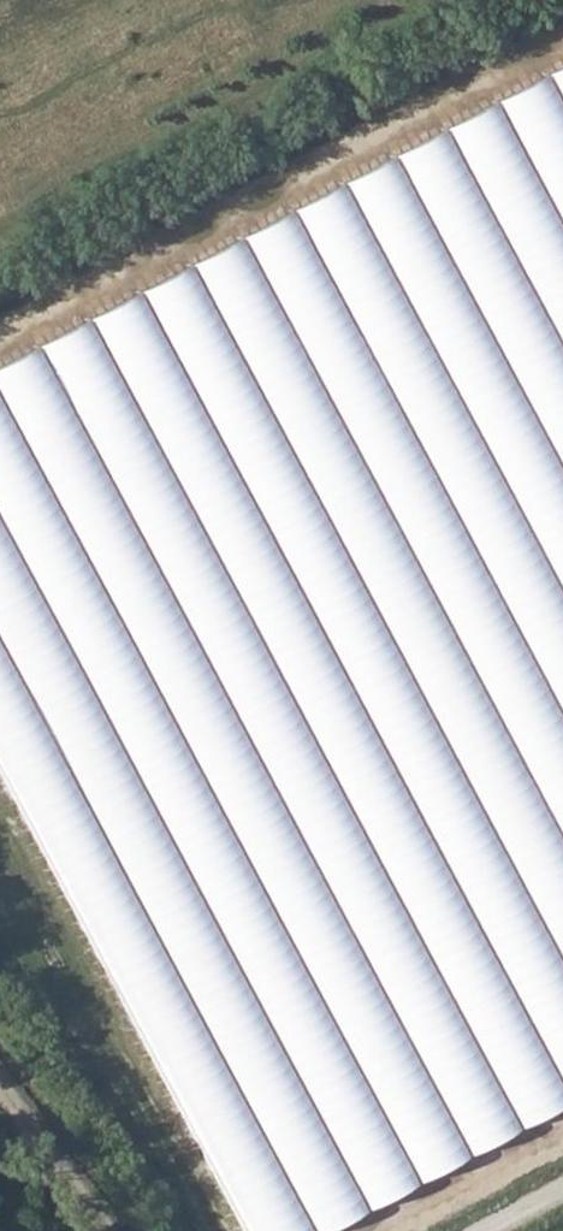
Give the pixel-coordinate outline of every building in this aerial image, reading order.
[(0,375),(0,778),(236,1230),(321,1230),(562,1106),(562,83),(0,375)]
